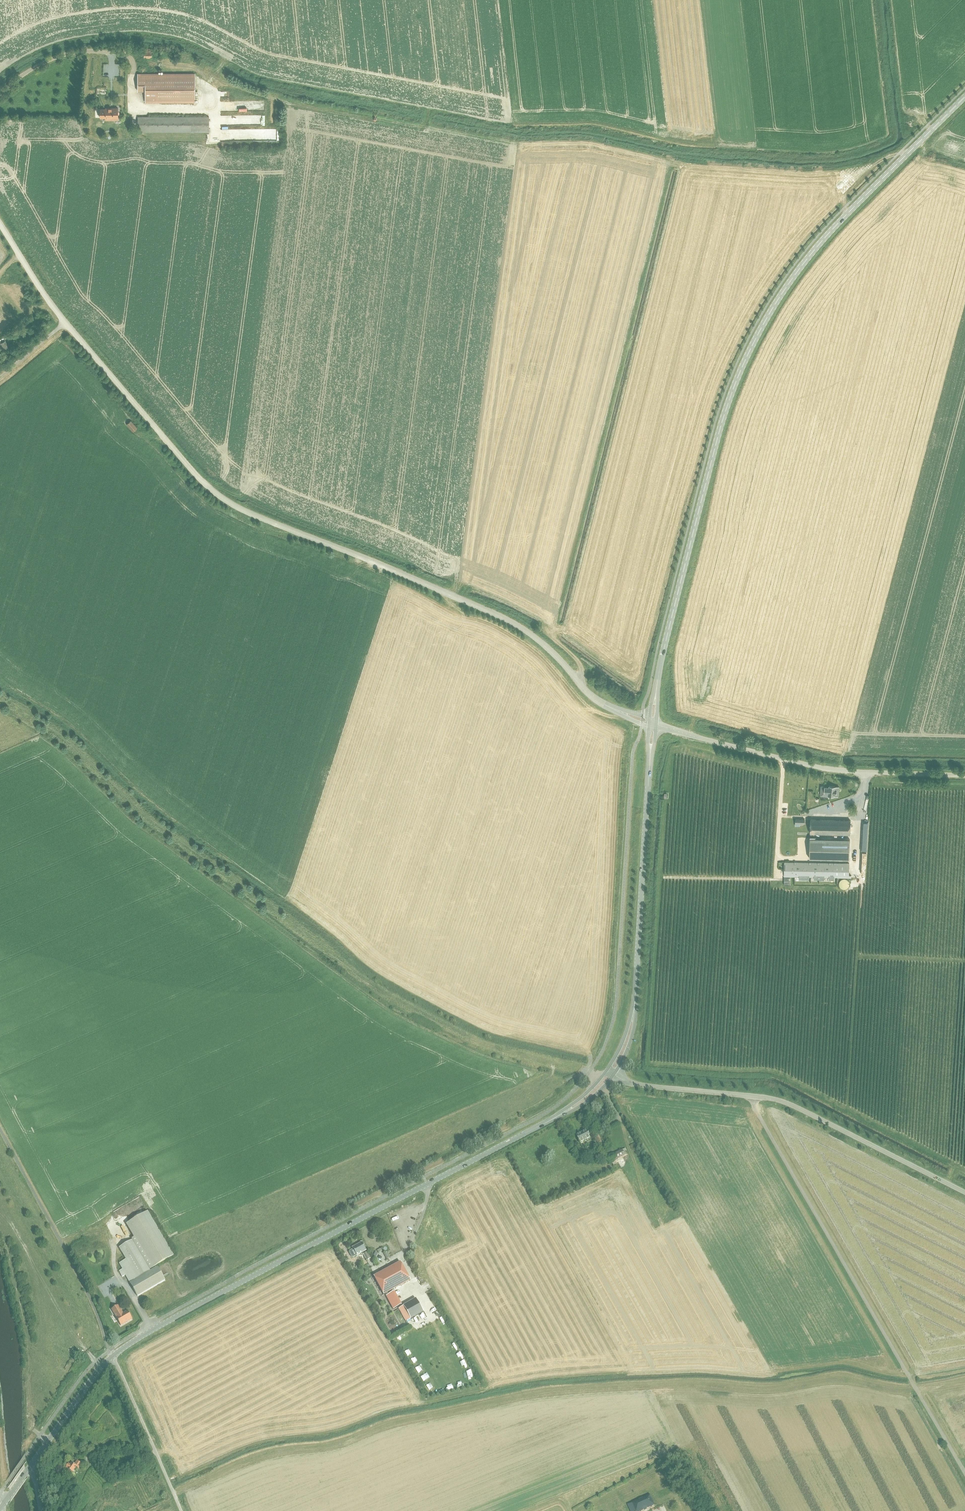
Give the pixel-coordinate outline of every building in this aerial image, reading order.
[(160,57),(160,52),(151,51),(151,48),(144,48),(144,57),(160,57)] [(195,101),(195,74),(138,74),(138,91),(145,91),(145,102),(195,101)] [(227,110),(227,106),(230,106),(230,102),(221,102),(221,110),(227,110)] [(118,120),(118,108),(106,108),(106,109),(100,109),(100,117),(106,117),(106,120),(118,120)] [(138,132),(210,132),(209,117),(138,117),(138,132)] [(277,142),(277,131),(241,132),(241,139),(239,139),(239,142),(277,142)] [(4,339),(6,338),(6,337),(11,334),(9,332),(2,336),(4,339),(2,340),(2,342),(0,343),(0,348),(1,348),(3,350),(9,347),(4,339)] [(133,432),(137,428),(131,420),(127,424),(133,432)] [(837,796),(838,787),(835,786),(829,786),(829,787),(824,787),(824,795),(834,796),(837,796)] [(850,834),(850,820),(811,819),(810,833),(850,834)] [(849,859),(850,839),(810,838),(809,858),(849,859)] [(784,862),(784,876),(849,877),(851,877),(851,875),(849,875),(849,863),(784,862)] [(580,1144),(591,1138),(587,1130),(576,1136),(580,1144)] [(598,1143),(600,1146),(604,1144),(599,1133),(595,1136),(598,1143)] [(610,1163),(628,1154),(626,1149),(607,1158),(610,1163)] [(133,1240),(119,1248),(125,1259),(137,1279),(150,1271),(149,1269),(173,1255),(173,1254),(148,1211),(127,1223),(135,1237),(132,1239),(133,1240)] [(397,1251),(393,1238),(387,1240),(391,1253),(397,1251)] [(362,1254),(362,1255),(363,1255),(367,1261),(370,1259),(367,1253),(365,1254),(364,1252),(366,1251),(362,1243),(352,1248),(357,1256),(360,1254),(361,1255),(362,1254)] [(137,1279),(125,1259),(119,1263),(122,1269),(118,1271),(122,1277),(125,1276),(129,1283),(137,1279)] [(385,1294),(393,1310),(400,1306),(392,1290),(410,1280),(401,1262),(374,1277),(383,1295),(385,1294)] [(137,1279),(129,1283),(137,1297),(138,1296),(165,1280),(157,1267),(150,1271),(137,1279)] [(423,1312),(416,1299),(399,1309),(406,1322),(423,1312)] [(132,1319),(128,1311),(123,1313),(119,1305),(112,1309),(116,1317),(121,1326),(132,1319)] [(78,1469),(81,1464),(77,1461),(74,1465),(72,1463),(70,1465),(68,1464),(66,1468),(72,1473),(76,1468),(78,1469)] [(107,1462),(104,1466),(112,1475),(116,1472),(107,1462)] [(655,1505),(650,1495),(627,1504),(630,1510),(642,1510),(655,1505)]
